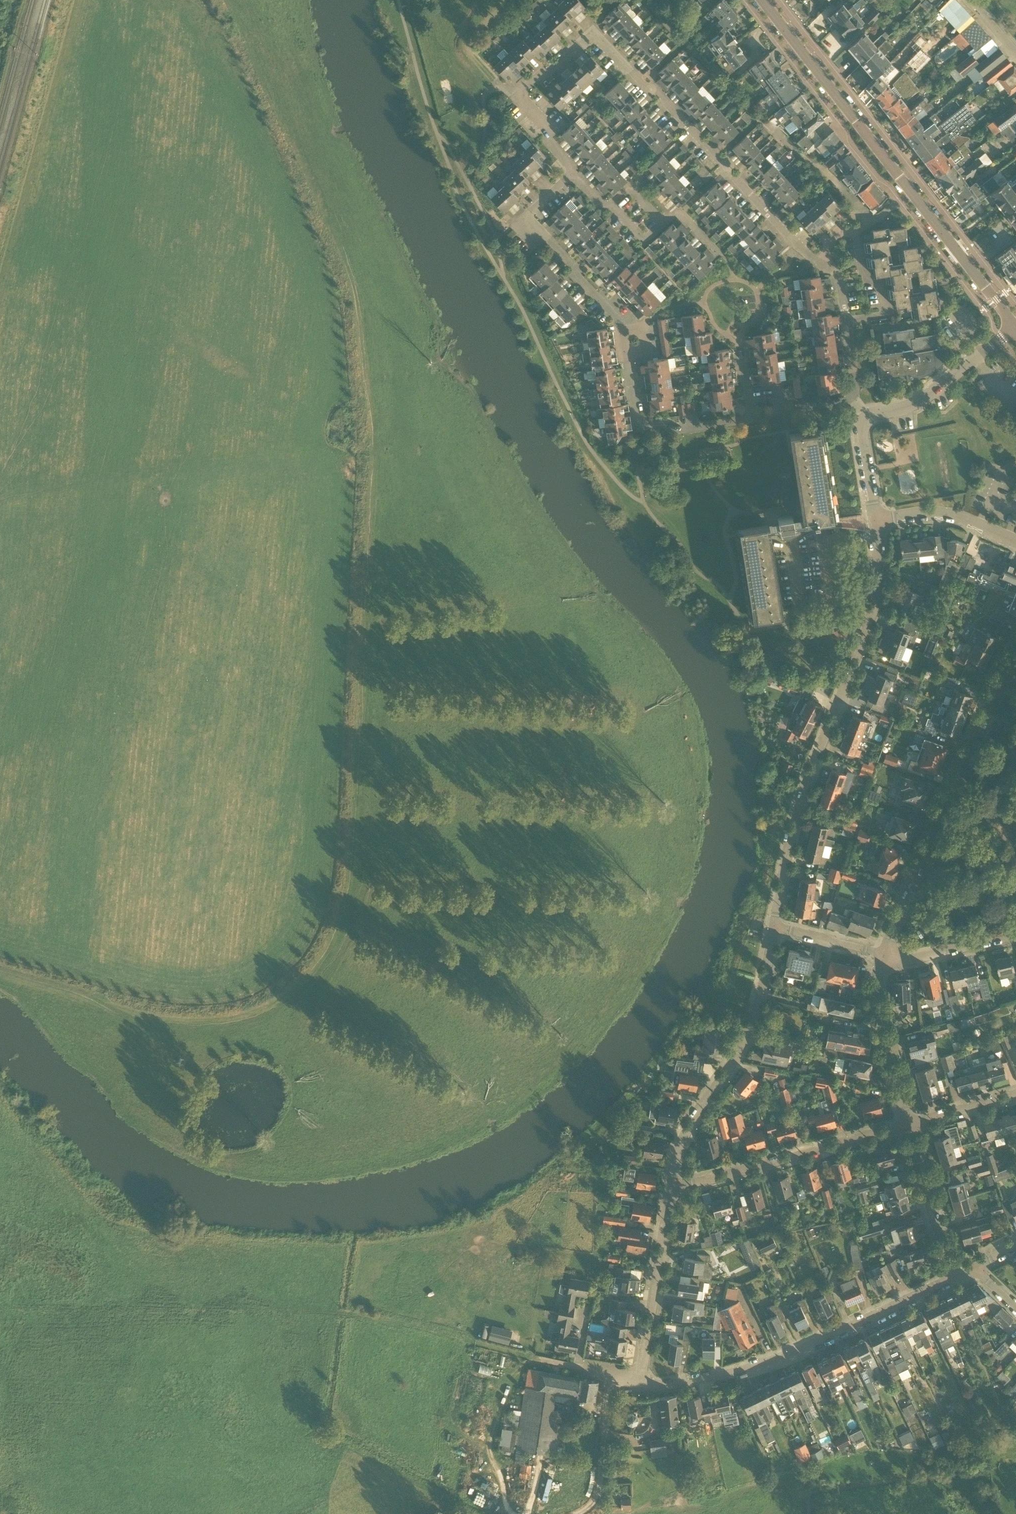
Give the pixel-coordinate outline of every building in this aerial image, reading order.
[(558,8),(558,7),(570,20),(571,20),(578,14),(565,0),(564,0),(557,7),(558,8)] [(578,14),(585,7),(579,0),(565,0),(578,14)] [(694,6),(698,10),(704,3),(702,0),(699,0),(694,6)] [(705,16),(700,21),(703,23),(707,19),(708,19),(712,16),(717,21),(730,8),(733,6),(731,3),(729,2),(726,0),(720,0),(708,12),(705,16)] [(848,18),(856,11),(857,10),(867,1),(866,0),(860,0),(851,7),(847,2),(829,16),(828,18),(830,21),(833,21),(837,27),(848,18)] [(938,11),(959,33),(974,19),(956,0),(950,0),(938,11)] [(612,24),(626,12),(622,7),(625,4),(622,1),(605,17),(612,24)] [(727,29),(729,27),(739,17),(736,14),(737,13),(736,11),(735,9),(734,7),(733,6),(730,8),(717,21),(715,23),(724,32),(727,29)] [(564,28),(571,20),(570,20),(558,7),(558,8),(551,14),(564,28)] [(630,8),(626,12),(612,24),(619,32),(632,19),(636,15),(630,8)] [(871,26),(881,15),(876,10),(866,20),(871,26)] [(848,18),(837,27),(845,37),(849,34),(850,35),(862,26),(861,25),(865,23),(856,11),(848,18)] [(544,21),(547,25),(548,24),(557,34),(564,28),(551,14),(544,21)] [(625,39),(639,26),(632,19),(619,32),(625,39)] [(992,39),(985,30),(974,19),(959,33),(952,39),(961,50),(969,44),(976,51),(980,48),(992,39)] [(561,38),(557,34),(548,24),(547,25),(540,31),(553,45),(561,38)] [(632,46),(646,33),(639,26),(625,39),(632,46)] [(721,53),(723,52),(734,43),(736,41),(735,40),(736,40),(736,38),(734,35),(732,35),(731,35),(730,34),(727,29),(724,32),(720,36),(718,34),(713,38),(715,40),(712,41),(721,53)] [(546,51),(553,45),(540,31),(533,37),(546,51)] [(876,48),(877,47),(886,39),(882,35),(873,42),(864,32),(848,47),(861,63),(876,48)] [(638,53),(652,40),(646,33),(632,46),(638,53)] [(539,58),(546,51),(533,37),(527,44),(526,44),(536,54),(535,55),(539,58)] [(987,57),(999,48),(992,39),(980,48),(987,57)] [(523,40),(516,47),(528,61),(535,55),(536,54),(526,44),(527,44),(523,40)] [(645,60),(659,47),(652,40),(638,53),(645,60)] [(875,78),(890,62),(884,56),(894,47),(890,42),(880,51),(877,47),(876,48),(861,63),(875,78)] [(723,52),(734,66),(745,58),(734,43),(723,52)] [(521,67),(528,61),(516,47),(509,53),(521,67)] [(652,67),(653,66),(666,55),(659,47),(645,60),(652,67)] [(921,48),(907,63),(917,72),(930,58),(921,48)] [(980,64),(976,67),(983,76),(995,66),(1006,57),(999,48),(987,57),(979,64),(980,64)] [(514,74),(521,67),(509,53),(501,60),(514,74)] [(758,80),(764,75),(763,75),(778,64),(770,53),(749,69),(758,80)] [(963,77),(976,67),(980,64),(979,64),(972,54),(961,63),(955,67),(963,77)] [(583,63),(596,77),(604,70),(591,56),(583,63)] [(658,73),(665,79),(665,80),(679,67),(675,63),(679,60),(676,57),(658,73)] [(1014,67),(1006,57),(995,66),(983,76),(990,86),(998,80),(997,79),(1014,67)] [(514,74),(501,60),(497,64),(494,61),(491,63),(507,81),(514,74)] [(875,97),(887,84),(887,83),(890,80),(885,76),(894,66),(890,62),(875,78),(875,79),(866,88),(875,97)] [(583,63),(576,70),(589,84),(596,77),(583,63)] [(789,79),(778,64),(763,75),(764,75),(766,78),(759,83),(761,85),(763,84),(770,93),(789,79)] [(672,87),(686,74),(679,67),(665,80),(672,87)] [(1014,67),(997,79),(998,80),(1009,95),(1015,90),(1015,69),(1014,67)] [(582,90),(589,84),(576,70),(569,76),(582,90)] [(686,74),(672,87),(675,91),(678,94),(692,81),(697,77),(690,70),(686,74)] [(919,90),(915,84),(905,71),(892,84),(894,86),(891,88),(887,84),(875,97),(891,118),(907,105),(904,102),(919,90)] [(574,97),(582,90),(569,76),(563,83),(562,83),(574,96),(574,97)] [(789,79),(770,93),(764,98),(769,105),(775,100),(779,106),(799,91),(789,79)] [(605,94),(612,102),(626,89),(619,81),(605,94)] [(697,90),(697,91),(699,89),(692,81),(678,94),(685,101),(697,90)] [(562,82),(554,88),(567,102),(574,96),(562,83),(563,83),(562,82)] [(563,106),(567,102),(554,88),(547,95),(563,113),(566,110),(563,106)] [(612,102),(619,109),(633,96),(626,89),(612,102)] [(704,97),(697,91),(697,90),(685,101),(683,103),(687,107),(685,110),(687,112),(704,97)] [(774,118),(774,117),(770,120),(777,126),(807,102),(805,100),(806,99),(806,97),(804,95),(802,95),(801,94),(775,114),(776,116),(774,118)] [(636,100),(633,96),(619,109),(625,116),(639,103),(636,100)] [(710,104),(704,97),(687,112),(690,115),(692,113),(697,118),(698,116),(710,104)] [(898,127),(928,104),(924,99),(910,110),(907,105),(891,118),(898,127)] [(698,116),(702,119),(705,123),(719,110),(712,102),(710,104),(698,116)] [(777,126),(786,134),(787,135),(800,125),(816,113),(812,108),(813,107),(813,106),(813,105),(812,104),(812,103),(811,103),(810,103),(809,103),(808,103),(807,102),(777,126)] [(905,136),(921,124),(917,120),(934,107),(930,102),(928,104),(898,127),(905,136)] [(625,116),(632,123),(645,111),(645,112),(646,111),(639,103),(625,116)] [(1015,119),(1015,104),(994,121),(1001,130),(1015,119)] [(579,115),(586,109),(583,106),(576,112),(579,115)] [(971,126),(970,125),(976,121),(964,106),(943,122),(937,127),(913,146),(924,161),(940,149),(946,145),(971,126)] [(705,123),(711,130),(725,117),(719,110),(705,123)] [(651,118),(645,112),(645,111),(632,123),(630,124),(637,131),(651,118)] [(816,113),(800,125),(807,133),(796,142),(806,150),(820,137),(813,129),(824,120),(818,111),(816,113)] [(937,127),(943,122),(935,113),(921,124),(905,136),(913,146),(937,127)] [(711,130),(718,137),(732,124),(725,117),(711,130)] [(569,142),(583,129),(587,125),(580,118),(562,134),(569,142)] [(658,125),(654,122),(651,118),(637,131),(644,138),(658,125)] [(725,144),(727,142),(742,128),(739,125),(736,128),(732,124),(718,137),(721,140),(725,144)] [(664,133),(661,129),(658,125),(644,138),(651,145),(664,133)] [(575,149),(589,136),(583,129),(569,142),(575,149)] [(805,151),(818,162),(819,163),(820,162),(843,143),(834,131),(823,140),(820,137),(806,150),(805,151)] [(671,140),(667,136),(664,133),(651,145),(654,149),(651,153),(654,156),(671,140)] [(582,156),(596,143),(589,136),(575,149),(582,156)] [(753,143),(746,136),(732,148),(739,156),(753,143)] [(931,170),(965,143),(962,145),(959,140),(948,148),(946,145),(940,149),(924,161),(931,170)] [(538,164),(539,163),(542,160),(546,157),(533,143),(525,150),(527,152),(527,151),(538,164)] [(600,152),(601,153),(603,151),(596,143),(582,156),(588,163),(600,152)] [(739,156),(746,162),(746,163),(759,151),(760,150),(753,143),(739,156)] [(843,143),(820,162),(825,166),(828,165),(829,166),(835,161),(836,162),(850,151),(843,143)] [(937,177),(968,153),(971,151),(965,143),(931,170),(937,177)] [(527,151),(527,152),(520,158),(533,172),(540,165),(539,163),(538,164),(527,151)] [(765,158),(759,151),(746,163),(746,162),(745,163),(751,171),(765,158)] [(857,160),(850,151),(836,162),(835,161),(829,166),(838,176),(840,175),(845,170),(857,160)] [(607,159),(601,153),(600,152),(588,163),(586,165),(593,172),(607,159)] [(699,161),(696,158),(692,153),(685,160),(690,164),(693,161),(696,164),(699,161)] [(972,176),(986,166),(979,157),(974,161),(968,153),(937,177),(950,194),(972,176)] [(669,162),(662,154),(649,167),(655,175),(669,162)] [(526,178),(533,172),(520,158),(513,165),(516,169),(516,168),(526,178)] [(772,165),(771,165),(765,158),(751,171),(758,178),(759,178),(759,177),(772,165)] [(593,172),(600,179),(613,166),(607,159),(593,172)] [(845,170),(853,179),(865,169),(857,160),(845,170)] [(496,166),(499,164),(496,161),(493,163),(488,168),(492,171),(497,167),(496,166)] [(676,169),(669,162),(655,175),(662,181),(662,182),(672,172),(673,173),(676,169)] [(772,164),(771,165),(772,165),(759,177),(759,178),(766,184),(779,172),(772,164)] [(600,179),(606,186),(620,173),(613,166),(600,179)] [(530,182),(526,178),(516,168),(516,169),(509,175),(522,189),(530,182)] [(853,179),(860,188),(872,179),(865,169),(853,179)] [(1000,186),(1007,181),(1000,171),(992,176),(956,202),(964,213),(986,196),(986,194),(985,192),(983,191),(996,181),(1000,186)] [(679,179),(673,173),(672,172),(662,182),(662,181),(658,185),(662,189),(660,192),(662,194),(679,179)] [(712,175),(710,172),(709,172),(703,179),(705,182),(706,182),(712,175)] [(766,184),(772,191),(786,179),(779,172),(766,184)] [(992,176),(989,172),(981,179),(980,178),(975,181),(972,176),(950,194),(956,202),(992,176)] [(624,178),(620,173),(606,186),(613,194),(630,178),(627,175),(624,178)] [(1012,177),(1007,181),(1000,186),(990,194),(991,194),(996,201),(995,201),(997,204),(1015,190),(1015,174),(1012,177)] [(515,195),(522,189),(509,175),(502,182),(505,185),(515,195)] [(671,199),(685,186),(679,179),(662,194),(665,197),(667,195),(671,199)] [(772,191),(778,198),(779,199),(793,186),(786,179),(772,191)] [(882,199),(886,196),(886,195),(885,195),(873,179),(872,179),(860,188),(857,191),(862,197),(860,199),(865,204),(867,202),(871,207),(872,208),(877,214),(878,213),(879,213),(888,206),(882,199)] [(702,200),(703,201),(707,198),(711,202),(724,190),(718,182),(700,198),(702,200)] [(519,198),(515,195),(505,185),(498,191),(511,205),(519,198)] [(671,199),(678,207),(680,205),(696,191),(692,188),(689,191),(685,186),(671,199)] [(786,206),(788,204),(791,201),(799,193),(793,186),(779,199),(786,206)] [(717,209),(717,210),(730,198),(731,197),(724,190),(711,202),(717,209)] [(997,204),(1000,207),(1005,213),(1005,214),(1006,214),(1015,206),(1015,190),(997,204)] [(504,212),(511,205),(498,191),(491,198),(504,212)] [(841,207),(828,193),(821,200),(834,214),(841,207)] [(737,205),(730,198),(717,210),(717,209),(716,210),(723,217),(737,205)] [(552,217),(558,224),(559,224),(573,211),(577,207),(570,200),(552,217)] [(826,221),(834,214),(821,200),(814,207),(826,221)] [(743,212),(737,205),(723,217),(729,225),(743,212)] [(819,227),(826,221),(814,207),(807,213),(819,227)] [(1011,213),(1011,214),(1008,216),(1010,219),(1011,220),(1010,221),(1010,223),(1011,224),(1013,224),(1014,224),(1015,227),(1015,210),(1011,213)] [(579,218),(573,211),(559,224),(565,231),(579,218)] [(736,232),(750,219),(743,212),(729,225),(736,232)] [(812,234),(819,227),(807,213),(799,220),(812,234)] [(579,218),(565,231),(572,238),(586,226),(579,218)] [(743,239),(744,238),(743,238),(756,226),(750,219),(736,232),(743,239)] [(666,244),(680,231),(673,224),(659,237),(666,244)] [(764,232),(761,229),(757,225),(756,226),(743,238),(744,238),(750,245),(764,232)] [(572,238),(578,245),(590,234),(591,235),(593,233),(586,226),(572,238)] [(884,275),(896,273),(898,288),(900,288),(902,300),(905,299),(906,305),(906,306),(907,310),(911,309),(912,318),(932,315),(936,315),(937,315),(938,314),(937,310),(940,309),(940,307),(939,300),(937,289),(937,288),(936,282),(936,280),(936,278),(935,278),(933,278),(932,273),(932,271),(932,269),(931,267),(927,267),(924,268),(923,261),(922,257),(922,255),(921,254),(921,250),(920,248),(920,246),(920,245),(918,246),(917,246),(916,246),(915,246),(911,247),(908,247),(906,237),(907,236),(906,227),(889,230),(889,228),(888,228),(885,228),(871,231),(871,235),(872,241),(872,242),(875,242),(878,266),(884,265),(884,267),(882,267),(884,274),(884,275)] [(686,238),(685,237),(680,231),(666,244),(672,251),(686,238)] [(756,252),(769,240),(770,241),(771,240),(764,232),(750,245),(756,252)] [(597,241),(591,235),(590,234),(578,245),(576,247),(580,252),(578,254),(581,256),(597,241)] [(672,251),(679,258),(693,245),(686,238),(672,251)] [(755,253),(762,260),(776,248),(770,241),(769,240),(756,252),(755,253)] [(590,261),(603,249),(597,241),(581,256),(583,259),(585,257),(590,261)] [(1011,246),(995,257),(1001,265),(1015,254),(1015,242),(1011,246)] [(699,252),(693,245),(679,258),(686,266),(687,265),(686,264),(699,253),(699,252)] [(762,267),(765,271),(783,255),(776,248),(762,260),(766,264),(762,267)] [(594,271),(610,256),(603,249),(590,261),(594,266),(591,268),(594,271)] [(687,265),(693,271),(707,259),(700,251),(699,252),(699,253),(686,264),(687,265)] [(1015,267),(1015,254),(1001,265),(1007,273),(1015,267)] [(603,275),(617,263),(610,256),(594,271),(596,273),(599,271),(603,275)] [(714,266),(707,259),(693,271),(700,279),(714,266)] [(552,270),(547,264),(545,262),(529,277),(536,285),(552,270)] [(617,263),(603,275),(607,280),(604,282),(607,285),(612,281),(614,279),(623,270),(617,263)] [(612,281),(618,287),(618,288),(633,274),(626,267),(623,270),(614,279),(612,281)] [(1007,273),(1015,286),(1015,267),(1007,273)] [(559,277),(555,273),(552,270),(536,285),(542,291),(542,292),(556,280),(559,277)] [(620,286),(626,293),(625,294),(641,280),(634,272),(633,274),(618,288),(620,286)] [(821,286),(820,280),(819,276),(799,279),(801,289),(821,286)] [(562,287),(556,280),(542,292),(542,291),(539,294),(546,302),(562,287)] [(632,301),(648,287),(641,280),(625,294),(630,300),(632,301)] [(822,296),(822,293),(821,286),(801,289),(802,299),(822,296)] [(546,302),(553,309),(569,294),(562,287),(546,302)] [(639,307),(654,294),(648,287),(632,301),(632,302),(633,301),(639,307)] [(575,301),(572,298),(569,294),(553,309),(559,316),(575,301)] [(646,315),(661,301),(654,294),(639,307),(633,313),(638,318),(644,313),(646,315)] [(824,305),(823,299),(822,296),(802,299),(804,308),(824,305)] [(582,308),(575,301),(559,316),(566,323),(569,321),(572,324),(583,320),(588,315),(582,308)] [(805,319),(811,318),(811,317),(825,315),(825,314),(825,312),(824,305),(804,308),(805,319)] [(683,327),(703,323),(702,314),(681,317),(683,327)] [(811,317),(811,318),(812,327),(832,324),(840,323),(839,315),(831,317),(830,314),(825,314),(825,315),(811,317)] [(595,318),(582,321),(584,330),(597,328),(595,318)] [(668,323),(665,324),(664,319),(658,321),(659,330),(669,329),(668,323)] [(703,323),(683,327),(685,337),(690,336),(705,333),(703,323)] [(832,324),(812,327),(814,336),(833,333),(832,324)] [(587,331),(589,341),(608,338),(606,329),(607,329),(606,328),(587,331)] [(661,340),(667,339),(667,335),(670,334),(669,329),(659,330),(661,340)] [(925,369),(920,336),(915,337),(914,329),(895,332),(897,344),(898,343),(900,351),(899,351),(902,373),(915,371),(915,375),(926,373),(925,369)] [(690,336),(692,345),(712,342),(711,332),(705,333),(690,336)] [(753,345),(774,342),(773,332),(753,335),(753,338),(746,339),(747,347),(753,346),(753,345)] [(883,334),(886,353),(883,353),(881,338),(873,339),(879,377),(887,375),(887,377),(891,377),(891,375),(902,373),(899,351),(900,351),(898,343),(897,344),(895,332),(883,334)] [(814,336),(815,346),(835,343),(833,333),(814,336)] [(939,349),(937,334),(936,334),(920,336),(925,369),(936,368),(942,364),(946,360),(947,357),(948,354),(947,351),(944,349),(941,349),(939,349)] [(590,351),(609,348),(608,338),(589,341),(590,351)] [(662,349),(672,348),(671,342),(668,343),(667,339),(661,340),(662,349)] [(712,342),(692,345),(693,355),(707,353),(714,352),(714,351),(712,342)] [(754,355),(776,352),(774,342),(753,345),(753,346),(754,355)] [(835,343),(815,346),(817,355),(836,352),(835,343)] [(590,351),(591,360),(611,357),(609,348),(590,351)] [(664,359),(667,358),(670,358),(670,354),(673,353),(672,348),(662,349),(664,359)] [(707,353),(708,362),(729,359),(728,349),(714,351),(714,352),(707,353)] [(758,364),(777,361),(776,352),(754,355),(755,355),(756,355),(758,364)] [(836,352),(817,355),(818,365),(839,362),(839,361),(838,361),(836,352)] [(611,357),(591,360),(593,370),(595,370),(595,369),(614,367),(614,366),(612,367),(611,357)] [(664,359),(648,361),(648,364),(640,365),(641,373),(649,371),(669,368),(667,358),(664,359)] [(806,358),(797,360),(799,367),(807,365),(806,358)] [(729,359),(708,362),(710,372),(729,369),(728,359),(729,359)] [(759,374),(779,371),(777,361),(758,364),(759,374)] [(839,362),(818,365),(819,374),(836,372),(840,372),(839,362)] [(595,369),(595,370),(596,379),(616,376),(614,367),(595,369)] [(649,371),(651,381),(670,378),(669,368),(649,371)] [(729,369),(710,372),(711,381),(732,378),(731,378),(729,369)] [(780,381),(780,380),(779,371),(759,374),(751,375),(752,382),(760,381),(761,384),(780,381)] [(816,375),(817,385),(838,382),(836,372),(819,374),(816,375)] [(616,376),(596,379),(598,389),(617,386),(616,376)] [(801,387),(800,381),(799,377),(793,378),(793,382),(794,389),(801,387)] [(651,390),(672,387),(670,378),(651,381),(652,390),(650,390),(651,390)] [(713,391),(729,389),(734,388),(734,387),(732,378),(711,381),(713,391)] [(839,391),(838,385),(838,382),(817,385),(819,394),(839,391)] [(617,386),(598,389),(599,398),(619,396),(617,386)] [(652,400),(656,399),(670,397),(670,398),(673,397),(672,387),(651,390),(652,400)] [(802,397),(802,393),(801,387),(794,389),(796,398),(802,397)] [(710,401),(731,398),(729,389),(713,391),(709,391),(710,401)] [(620,404),(619,396),(599,398),(601,409),(603,408),(622,405),(622,404),(620,404)] [(649,400),(651,410),(671,407),(670,398),(670,397),(656,399),(652,400),(649,400)] [(712,411),(731,408),(732,408),(731,398),(710,401),(712,411)] [(603,408),(604,417),(624,414),(622,405),(603,408)] [(624,414),(604,417),(605,427),(625,424),(624,414)] [(625,424),(605,427),(607,437),(627,434),(625,424)] [(770,534),(778,533),(783,532),(783,535),(782,535),(781,535),(782,538),(785,539),(788,538),(791,538),(794,537),(801,533),(814,525),(819,524),(818,522),(834,519),(820,429),(789,434),(803,523),(793,525),(792,515),(778,517),(779,527),(769,528),(769,525),(738,529),(752,619),(783,615),(770,534)] [(944,542),(943,542),(935,543),(935,537),(923,538),(924,541),(917,542),(919,560),(934,558),(945,557),(944,542)] [(943,537),(943,542),(944,542),(945,557),(946,564),(947,565),(952,555),(952,552),(955,552),(960,554),(962,551),(965,552),(968,545),(965,543),(956,540),(950,540),(950,539),(949,538),(947,538),(946,538),(943,537)] [(919,560),(917,542),(912,543),(911,539),(900,541),(901,551),(902,551),(902,557),(903,557),(903,562),(919,560)] [(959,564),(965,567),(971,556),(964,553),(959,564)] [(1000,567),(1003,568),(1000,576),(1015,582),(1015,567),(1003,561),(1000,567)] [(978,575),(970,571),(967,579),(977,584),(991,590),(983,607),(992,611),(1006,617),(1009,610),(1015,613),(1015,591),(978,575)] [(924,596),(906,589),(901,587),(894,605),(904,609),(901,614),(912,618),(910,622),(920,626),(924,617),(912,612),(915,603),(921,606),(924,596)] [(1003,625),(1006,617),(992,611),(989,620),(1003,625)] [(908,621),(906,626),(915,629),(919,631),(921,627),(920,626),(910,622),(908,621)] [(883,638),(905,646),(910,635),(913,636),(915,629),(904,625),(901,631),(896,629),(894,633),(886,630),(883,638)] [(974,645),(991,653),(994,646),(997,647),(1000,640),(975,628),(969,640),(972,641),(970,645),(973,647),(974,645)] [(900,659),(905,646),(883,638),(880,646),(888,649),(886,654),(891,656),(889,661),(901,666),(903,660),(900,659)] [(933,655),(937,640),(929,638),(925,653),(933,655)] [(973,647),(970,645),(969,646),(966,644),(959,658),(956,656),(953,663),(966,669),(969,662),(968,662),(970,660),(984,667),(991,653),(974,645),(973,647)] [(931,657),(926,668),(934,671),(939,660),(931,657)] [(865,684),(887,692),(892,681),(895,682),(897,676),(886,671),(883,677),(878,675),(876,679),(868,676),(865,684)] [(910,675),(908,681),(919,686),(922,680),(910,675)] [(948,677),(946,684),(957,686),(958,679),(948,677)] [(781,682),(779,688),(799,695),(801,689),(792,686),(781,682)] [(882,705),(887,692),(865,684),(862,692),(870,695),(868,700),(873,702),(871,707),(883,712),(885,706),(882,705)] [(946,695),(943,703),(967,711),(972,697),(954,690),(953,691),(946,688),(941,686),(939,691),(938,692),(946,695)] [(814,722),(822,706),(809,699),(814,691),(807,688),(802,698),(800,697),(792,712),(800,715),(814,722)] [(948,711),(945,717),(962,723),(963,722),(965,721),(966,718),(965,716),(967,711),(943,703),(942,702),(941,705),(946,707),(945,710),(948,711)] [(806,738),(814,722),(800,715),(798,720),(787,718),(785,728),(789,729),(784,739),(790,742),(795,733),(806,738)] [(867,732),(871,723),(853,715),(846,732),(861,738),(867,740),(869,733),(867,732)] [(881,715),(879,721),(890,724),(892,718),(881,715)] [(962,723),(945,717),(945,716),(942,723),(928,718),(926,724),(927,724),(924,730),(928,731),(936,734),(938,729),(957,735),(959,731),(959,729),(961,729),(963,726),(961,724),(962,723)] [(928,731),(924,730),(918,727),(916,733),(926,737),(928,731)] [(856,749),(861,738),(846,732),(840,749),(858,757),(861,751),(856,749)] [(922,745),(920,753),(942,761),(944,753),(946,753),(947,753),(948,752),(949,751),(949,750),(949,748),(948,747),(947,747),(938,744),(922,738),(921,742),(920,742),(921,743),(920,744),(922,745)] [(881,753),(878,759),(896,766),(898,759),(881,753)] [(941,762),(942,761),(920,753),(917,762),(911,760),(909,767),(924,772),(924,770),(937,774),(940,767),(941,768),(943,763),(941,762)] [(872,773),(874,767),(876,761),(870,759),(869,765),(863,763),(861,769),(872,773)] [(785,763),(780,775),(788,778),(792,766),(785,763)] [(826,786),(840,791),(844,780),(848,782),(851,776),(832,769),(826,786)] [(870,779),(872,773),(861,769),(859,775),(870,779)] [(930,787),(900,776),(897,786),(901,787),(898,796),(900,797),(898,805),(915,811),(918,803),(924,805),(924,804),(926,804),(928,798),(927,797),(930,787)] [(836,802),(840,791),(826,786),(820,803),(839,810),(841,804),(836,802)] [(886,831),(886,833),(908,840),(909,838),(910,839),(912,833),(911,833),(914,823),(892,816),(890,822),(887,821),(884,831),(886,831)] [(845,823),(856,826),(858,820),(847,817),(845,823)] [(853,837),(856,826),(845,823),(842,833),(853,837)] [(809,841),(824,844),(827,834),(831,835),(833,829),(813,824),(809,841)] [(870,834),(869,834),(860,830),(856,840),(867,843),(870,834)] [(821,856),(824,844),(809,841),(805,859),(824,863),(826,857),(821,856)] [(900,850),(877,842),(872,856),(874,857),(870,869),(893,877),(897,865),(895,864),(900,850)] [(830,874),(841,877),(842,871),(831,868),(830,874)] [(844,870),(842,877),(854,882),(857,875),(844,870)] [(838,887),(841,877),(830,874),(827,883),(838,887)] [(798,897),(813,899),(815,888),(820,889),(821,882),(801,879),(798,897)] [(862,883),(857,897),(881,906),(885,891),(862,883)] [(811,911),(813,899),(798,897),(795,915),(815,918),(816,912),(811,911)] [(826,908),(822,919),(828,921),(832,910),(826,908)] [(874,918),(850,910),(848,918),(832,912),(827,925),(847,932),(849,927),(868,933),(871,926),(874,927),(876,920),(873,919),(874,918)] [(804,953),(789,949),(784,974),(802,978),(804,972),(809,973),(813,958),(804,956),(804,953)] [(1014,971),(1014,970),(1011,956),(995,960),(999,974),(1000,979),(1008,977),(1009,979),(1015,978),(1014,971)] [(841,982),(844,965),(831,962),(827,979),(819,977),(816,991),(825,993),(827,983),(833,984),(834,980),(841,982)] [(857,968),(852,966),(851,965),(847,964),(846,965),(844,965),(841,982),(840,986),(852,989),(857,968)] [(986,978),(979,980),(975,965),(963,968),(967,983),(968,989),(969,991),(981,988),(981,990),(983,999),(991,998),(988,988),(986,978)] [(953,986),(967,983),(963,968),(950,971),(953,986)] [(921,978),(926,998),(933,996),(934,1004),(942,1002),(936,974),(928,976),(927,975),(924,976),(923,977),(921,978)] [(903,1011),(911,1011),(909,981),(904,982),(904,980),(898,980),(898,982),(895,982),(896,1001),(903,1001),(903,1011)] [(949,997),(951,1005),(952,1011),(960,1009),(957,995),(949,997)] [(818,1008),(829,1010),(851,1015),(853,1010),(855,1010),(856,1007),(854,1006),(854,1004),(830,999),(830,998),(821,996),(818,1008)] [(988,1012),(991,1020),(1009,1012),(1006,1005),(988,1012)] [(947,1024),(936,1028),(938,1034),(949,1031),(947,1024)] [(717,1031),(707,1030),(703,1050),(695,1049),(685,1048),(684,1054),(694,1055),(694,1058),(712,1061),(714,1052),(719,1053),(723,1033),(717,1032),(717,1031)] [(847,1051),(847,1050),(868,1054),(871,1038),(864,1036),(864,1034),(854,1033),(854,1035),(829,1030),(826,1046),(826,1048),(847,1051)] [(930,1060),(928,1051),(926,1045),(935,1042),(933,1032),(922,1035),(922,1039),(907,1043),(911,1056),(913,1056),(915,1065),(930,1060)] [(1005,1050),(1009,1048),(1012,1047),(1009,1038),(1007,1035),(1000,1038),(1001,1040),(1005,1050)] [(988,1050),(989,1054),(1002,1050),(997,1040),(987,1044),(988,1050)] [(790,1047),(766,1042),(762,1060),(786,1064),(790,1047)] [(846,1058),(847,1051),(826,1048),(825,1048),(823,1055),(837,1057),(834,1070),(843,1072),(869,1077),(870,1070),(872,1070),(873,1063),(846,1058)] [(943,1066),(954,1062),(951,1054),(941,1058),(943,1066)] [(1001,1061),(1000,1058),(986,1062),(986,1063),(991,1081),(1006,1077),(1002,1065),(1001,1061)] [(680,1071),(680,1073),(678,1088),(696,1091),(698,1076),(692,1075),(692,1072),(693,1072),(694,1062),(677,1059),(675,1070),(680,1071)] [(945,1072),(956,1069),(954,1062),(943,1066),(945,1072)] [(805,1073),(808,1064),(803,1063),(801,1068),(795,1066),(793,1070),(805,1073)] [(991,1081),(986,1063),(968,1068),(973,1086),(980,1084),(981,1087),(988,1085),(987,1082),(991,1081)] [(918,1078),(920,1086),(937,1081),(933,1067),(916,1072),(918,1078)] [(778,1071),(775,1070),(765,1068),(764,1075),(777,1077),(778,1071)] [(973,1086),(968,1068),(956,1071),(956,1073),(954,1074),(955,1078),(958,1090),(973,1086)] [(734,1086),(735,1086),(734,1087),(733,1088),(733,1090),(733,1091),(734,1093),(734,1094),(735,1095),(736,1096),(737,1097),(738,1098),(740,1098),(741,1098),(743,1098),(744,1097),(745,1096),(746,1095),(746,1096),(758,1082),(746,1072),(734,1086)] [(829,1101),(837,1099),(832,1079),(817,1077),(815,1086),(822,1087),(825,1100),(820,1101),(823,1113),(808,1118),(811,1126),(817,1124),(819,1131),(836,1126),(832,1111),(829,1101)] [(787,1088),(785,1082),(784,1078),(778,1080),(781,1090),(787,1088)] [(937,1081),(920,1086),(924,1100),(941,1095),(937,1081)] [(779,1091),(784,1108),(792,1106),(787,1088),(781,1090),(779,1091)] [(861,1103),(865,1118),(882,1113),(878,1098),(861,1103)] [(678,1108),(660,1106),(658,1121),(676,1124),(678,1108)] [(728,1118),(732,1131),(730,1132),(733,1141),(745,1138),(748,1150),(766,1146),(762,1131),(754,1133),(752,1126),(745,1128),(740,1113),(728,1118)] [(1010,1117),(1009,1114),(1002,1116),(1003,1119),(999,1120),(1002,1132),(1015,1128),(1015,1115),(1010,1117)] [(1005,1143),(1002,1132),(999,1120),(984,1124),(987,1136),(988,1136),(989,1140),(995,1139),(997,1145),(1005,1143)] [(769,1134),(776,1132),(779,1142),(796,1137),(792,1122),(775,1127),(774,1122),(766,1124),(769,1134)] [(727,1124),(721,1126),(724,1139),(730,1137),(727,1124)] [(629,1131),(649,1134),(650,1127),(638,1125),(637,1128),(629,1127),(629,1131)] [(968,1127),(972,1139),(978,1137),(974,1125),(968,1127)] [(950,1139),(957,1138),(955,1132),(946,1134),(946,1137),(935,1140),(939,1153),(953,1149),(950,1139)] [(706,1158),(721,1154),(716,1136),(701,1141),(706,1158)] [(663,1144),(646,1141),(643,1156),(661,1159),(663,1144)] [(896,1163),(892,1148),(874,1153),(878,1168),(896,1163)] [(953,1149),(939,1153),(940,1159),(939,1160),(941,1165),(953,1162),(954,1164),(966,1161),(965,1155),(955,1158),(953,1149)] [(637,1157),(627,1155),(626,1163),(636,1164),(637,1157)] [(992,1175),(998,1172),(992,1155),(986,1157),(989,1166),(991,1172),(992,1175)] [(980,1158),(968,1161),(970,1168),(982,1164),(980,1158)] [(831,1165),(836,1182),(851,1178),(846,1160),(831,1165)] [(656,1175),(639,1172),(639,1167),(636,1167),(636,1168),(625,1166),(623,1178),(633,1180),(634,1179),(638,1179),(636,1187),(654,1190),(656,1175)] [(979,1175),(980,1175),(991,1172),(989,1166),(977,1169),(979,1175)] [(801,1173),(806,1190),(821,1186),(816,1169),(801,1173)] [(998,1172),(992,1175),(993,1179),(1000,1176),(1000,1177),(1009,1174),(1007,1170),(999,1173),(998,1172)] [(867,1182),(867,1183),(870,1182),(868,1175),(858,1178),(860,1184),(867,1182)] [(777,1198),(792,1194),(788,1177),(773,1181),(777,1198)] [(883,1201),(905,1195),(905,1193),(906,1193),(905,1188),(903,1188),(901,1181),(879,1188),(880,1194),(881,1194),(883,1201)] [(869,1189),(867,1183),(867,1182),(860,1184),(860,1185),(857,1186),(859,1192),(863,1207),(869,1205),(865,1191),(869,1189)] [(952,1201),(969,1196),(966,1189),(970,1188),(969,1182),(963,1183),(948,1187),(952,1201)] [(629,1197),(630,1190),(617,1188),(616,1195),(622,1196),(629,1197)] [(750,1210),(765,1206),(760,1189),(745,1193),(748,1205),(736,1208),(739,1218),(732,1220),(733,1223),(739,1221),(741,1226),(748,1224),(751,1217),(750,1210)] [(827,1208),(833,1206),(828,1190),(822,1192),(827,1208)] [(883,1201),(886,1208),(885,1209),(886,1215),(909,1208),(907,1202),(909,1201),(907,1196),(906,1197),(905,1195),(883,1201)] [(647,1200),(629,1197),(622,1196),(621,1203),(630,1205),(629,1212),(632,1212),(631,1219),(649,1221),(652,1206),(646,1205),(647,1200)] [(971,1205),(969,1196),(952,1201),(956,1215),(971,1210),(969,1205),(971,1205)] [(715,1217),(733,1212),(729,1197),(711,1202),(715,1217)] [(1012,1208),(1008,1201),(1007,1199),(1001,1202),(1005,1212),(1012,1208)] [(1003,1211),(1001,1204),(991,1207),(993,1214),(1003,1211)] [(625,1219),(612,1218),(604,1216),(602,1225),(611,1226),(611,1224),(624,1226),(625,1219)] [(874,1228),(882,1226),(881,1225),(885,1224),(884,1219),(872,1223),(874,1227),(874,1228)] [(677,1238),(692,1241),(695,1223),(680,1220),(677,1238)] [(777,1224),(779,1234),(785,1233),(784,1222),(777,1224)] [(991,1231),(988,1222),(961,1231),(964,1243),(982,1238),(981,1234),(991,1231)] [(902,1242),(917,1238),(917,1236),(918,1236),(917,1230),(915,1230),(914,1225),(906,1227),(906,1225),(890,1229),(894,1243),(902,1241),(902,1242)] [(858,1232),(860,1239),(883,1232),(882,1226),(874,1228),(874,1227),(858,1232)] [(627,1250),(644,1253),(647,1237),(639,1236),(640,1230),(630,1229),(620,1227),(618,1240),(628,1242),(627,1250)] [(813,1229),(807,1231),(809,1238),(815,1236),(813,1229)] [(787,1232),(778,1236),(782,1247),(792,1243),(787,1232)] [(722,1235),(711,1237),(713,1245),(724,1243),(722,1235)] [(757,1242),(762,1253),(777,1246),(772,1235),(757,1242)] [(713,1246),(713,1245),(711,1237),(711,1236),(704,1237),(705,1242),(701,1243),(702,1248),(713,1246)] [(739,1243),(747,1263),(757,1259),(748,1239),(739,1243)] [(862,1268),(858,1250),(857,1244),(851,1245),(851,1252),(855,1270),(862,1268)] [(919,1270),(916,1262),(924,1260),(921,1250),(908,1253),(907,1251),(900,1253),(902,1262),(907,1261),(910,1272),(919,1270)] [(699,1272),(698,1278),(710,1280),(712,1272),(710,1267),(709,1267),(710,1256),(697,1254),(696,1260),(685,1258),(685,1261),(683,1262),(683,1264),(683,1266),(683,1267),(683,1270),(699,1272)] [(891,1275),(899,1271),(894,1261),(886,1265),(886,1266),(891,1275)] [(891,1275),(886,1266),(880,1269),(882,1272),(874,1276),(871,1270),(867,1272),(873,1284),(874,1283),(878,1292),(890,1286),(887,1281),(893,1279),(891,1275)] [(638,1291),(640,1279),(630,1277),(631,1270),(616,1267),(614,1281),(610,1287),(609,1293),(629,1296),(630,1290),(638,1291)] [(698,1278),(691,1277),(690,1283),(679,1281),(678,1293),(697,1296),(697,1298),(703,1299),(704,1291),(703,1291),(704,1282),(712,1283),(712,1280),(710,1280),(698,1278)] [(855,1277),(844,1281),(839,1283),(842,1291),(847,1305),(864,1298),(858,1284),(855,1277)] [(560,1305),(559,1312),(573,1315),(574,1307),(576,1294),(586,1296),(589,1281),(571,1278),(569,1286),(568,1286),(564,1305),(560,1305)] [(994,1300),(979,1286),(980,1286),(980,1285),(979,1285),(978,1285),(978,1286),(976,1285),(976,1284),(975,1284),(975,1285),(967,1289),(975,1305),(974,1305),(976,1308),(984,1304),(987,1310),(991,1308),(995,1315),(994,1315),(1001,1322),(999,1324),(1010,1334),(1015,1327),(1015,1321),(994,1300)] [(819,1297),(813,1300),(822,1318),(833,1312),(828,1302),(833,1300),(827,1286),(816,1291),(819,1297)] [(739,1302),(736,1303),(739,1290),(728,1288),(724,1309),(722,1309),(718,1311),(721,1317),(727,1329),(732,1327),(742,1348),(757,1341),(739,1302)] [(970,1307),(974,1305),(975,1305),(967,1289),(956,1294),(969,1320),(970,1323),(976,1320),(975,1317),(970,1307)] [(963,1323),(969,1320),(956,1294),(946,1299),(954,1314),(958,1312),(963,1323)] [(798,1329),(800,1328),(802,1328),(804,1327),(806,1326),(807,1325),(809,1323),(804,1313),(810,1311),(804,1298),(793,1304),(795,1308),(790,1311),(798,1329)] [(614,1326),(615,1320),(634,1323),(635,1311),(625,1309),(626,1301),(611,1299),(609,1313),(608,1317),(606,1319),(601,1320),(601,1324),(614,1326)] [(949,1317),(954,1314),(946,1299),(936,1304),(948,1330),(948,1331),(954,1328),(952,1323),(949,1317)] [(672,1313),(672,1314),(672,1317),(691,1320),(692,1314),(702,1315),(704,1303),(686,1301),(685,1307),(674,1305),(673,1307),(672,1309),(671,1311),(672,1313)] [(767,1308),(772,1317),(766,1320),(774,1337),(785,1332),(781,1322),(786,1320),(778,1303),(767,1308)] [(948,1331),(948,1330),(936,1304),(925,1309),(932,1325),(937,1322),(940,1329),(939,1330),(935,1332),(948,1358),(952,1356),(948,1348),(955,1344),(948,1331)] [(716,1305),(714,1316),(720,1317),(721,1317),(718,1311),(722,1309),(722,1307),(722,1306),(716,1305)] [(934,1350),(927,1335),(932,1333),(921,1311),(910,1316),(924,1345),(926,1348),(928,1353),(934,1350)] [(572,1323),(573,1315),(559,1312),(558,1320),(561,1321),(558,1340),(559,1341),(558,1349),(576,1352),(579,1338),(569,1336),(571,1323),(572,1323)] [(900,1322),(907,1337),(912,1334),(918,1348),(924,1345),(910,1316),(900,1322)] [(913,1350),(907,1337),(900,1322),(889,1327),(905,1360),(911,1357),(909,1352),(913,1350)] [(614,1326),(601,1324),(600,1324),(612,1326),(610,1337),(596,1335),(595,1342),(609,1344),(608,1350),(625,1353),(627,1340),(626,1340),(627,1328),(614,1326)] [(691,1328),(685,1326),(683,1339),(678,1338),(677,1343),(671,1343),(668,1362),(680,1364),(681,1353),(687,1354),(691,1328)] [(904,1360),(905,1360),(889,1327),(879,1332),(893,1359),(897,1357),(897,1358),(901,1356),(901,1357),(899,1359),(900,1360),(899,1361),(903,1369),(906,1374),(910,1372),(904,1360)] [(509,1343),(511,1334),(492,1329),(489,1338),(509,1343)] [(972,1329),(968,1331),(972,1340),(977,1338),(972,1329)] [(702,1357),(705,1357),(706,1358),(708,1358),(710,1358),(712,1357),(714,1357),(714,1346),(720,1346),(720,1332),(708,1332),(708,1337),(702,1337),(702,1357)] [(892,1359),(893,1359),(879,1332),(869,1336),(876,1352),(880,1350),(887,1365),(892,1376),(893,1376),(895,1380),(901,1378),(893,1361),(892,1359)] [(671,1333),(669,1341),(677,1342),(678,1334),(671,1333)] [(865,1340),(863,1340),(862,1339),(859,1340),(859,1342),(854,1345),(868,1373),(869,1375),(872,1382),(877,1379),(874,1372),(867,1358),(873,1355),(865,1340)] [(995,1351),(1000,1356),(1009,1347),(1010,1346),(1009,1345),(1005,1341),(995,1351)] [(869,1375),(868,1373),(854,1345),(849,1347),(848,1346),(844,1348),(845,1349),(843,1350),(852,1367),(857,1364),(862,1375),(870,1392),(875,1389),(872,1382),(869,1375)] [(994,1352),(991,1346),(984,1349),(987,1355),(994,1352)] [(839,1378),(844,1376),(849,1386),(854,1384),(840,1352),(836,1354),(834,1353),(830,1355),(830,1357),(829,1357),(839,1378)] [(839,1378),(829,1357),(828,1358),(826,1357),(822,1359),(822,1361),(818,1363),(833,1393),(838,1390),(836,1385),(841,1383),(839,1378)] [(961,1357),(956,1360),(959,1367),(964,1365),(961,1357)] [(823,1398),(817,1386),(822,1384),(813,1365),(812,1365),(811,1365),(810,1365),(808,1365),(807,1366),(805,1368),(805,1369),(802,1370),(817,1401),(823,1398)] [(560,1425),(562,1413),(562,1411),(552,1409),(554,1394),(595,1401),(598,1382),(528,1369),(517,1450),(514,1463),(521,1464),(518,1488),(528,1490),(532,1465),(528,1464),(530,1454),(521,1453),(521,1450),(556,1455),(560,1425)] [(808,1408),(805,1401),(811,1398),(798,1370),(786,1376),(794,1391),(793,1391),(803,1411),(808,1408)] [(934,1373),(928,1376),(932,1385),(938,1382),(934,1373)] [(793,1391),(794,1391),(786,1376),(775,1381),(788,1409),(795,1406),(789,1393),(793,1391)] [(502,1390),(503,1382),(493,1380),(492,1388),(502,1390)] [(776,1415),(788,1409),(775,1381),(763,1387),(770,1402),(776,1415)] [(766,1404),(770,1402),(763,1387),(752,1392),(765,1420),(772,1417),(766,1404)] [(856,1391),(856,1390),(851,1393),(856,1403),(864,1399),(860,1389),(856,1391)] [(774,1439),(765,1420),(752,1392),(740,1398),(748,1413),(752,1411),(756,1418),(751,1421),(753,1426),(758,1424),(759,1427),(756,1429),(763,1444),(767,1453),(770,1452),(776,1449),(774,1445),(772,1446),(770,1442),(774,1439)] [(731,1409),(732,1408),(731,1402),(729,1402),(728,1395),(713,1398),(715,1405),(708,1407),(711,1419),(711,1423),(724,1420),(724,1423),(733,1421),(731,1409)] [(662,1426),(679,1424),(676,1396),(659,1398),(662,1426)] [(711,1419),(708,1407),(702,1408),(700,1397),(687,1399),(690,1410),(688,1411),(689,1416),(691,1416),(691,1417),(698,1416),(699,1422),(711,1419)] [(911,1404),(902,1409),(906,1417),(915,1412),(911,1404)] [(632,1425),(637,1424),(639,1419),(637,1415),(633,1413),(628,1415),(626,1419),(628,1424),(632,1425)] [(502,1429),(500,1444),(501,1445),(501,1450),(514,1452),(516,1434),(512,1433),(512,1430),(502,1429)] [(861,1429),(850,1434),(854,1444),(865,1439),(861,1429)] [(930,1436),(934,1448),(944,1444),(940,1433),(930,1436)] [(847,1435),(835,1441),(839,1449),(851,1443),(847,1435)] [(651,1450),(667,1449),(666,1439),(650,1441),(651,1450)] [(818,1458),(823,1456),(818,1444),(812,1447),(818,1458)] [(807,1448),(800,1452),(803,1460),(811,1457),(807,1448)] [(545,1500),(553,1479),(549,1478),(542,1499),(545,1500)] [(621,1499),(621,1509),(631,1509),(631,1499),(621,1499)]
